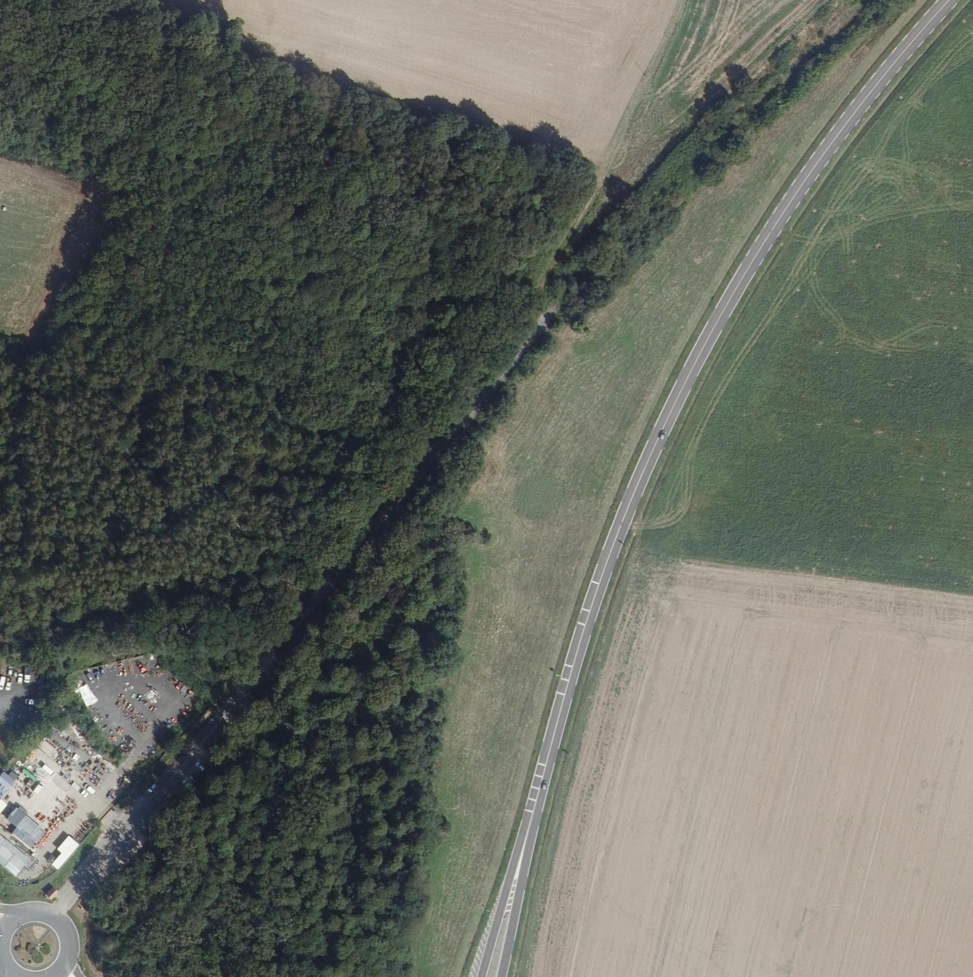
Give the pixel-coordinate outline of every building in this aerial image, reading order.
[(164,690),(174,678),(165,670),(155,682),(164,690)] [(0,775),(0,795),(12,780),(2,773),(0,775)] [(34,844),(43,832),(14,809),(5,821),(15,828),(33,843),(34,844)] [(29,848),(33,843),(15,828),(11,833),(29,848)] [(50,864),(55,869),(77,845),(67,836),(56,849),(60,853),(50,864)] [(28,859),(0,837),(0,864),(14,876),(28,859)]
